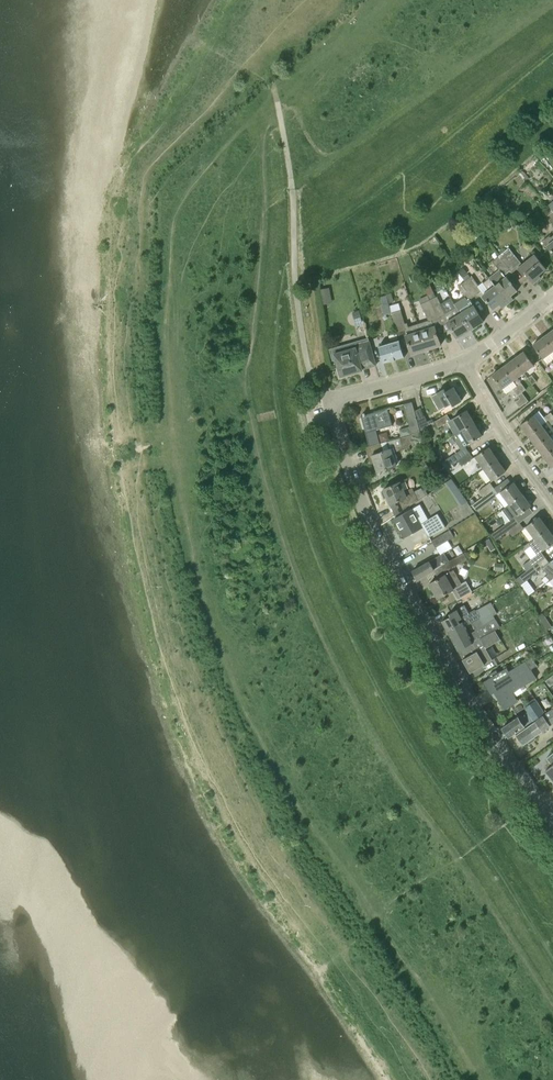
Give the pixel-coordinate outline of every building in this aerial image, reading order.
[(512,273),(518,268),(519,267),(506,250),(499,256),(512,273)] [(547,268),(535,254),(519,267),(518,268),(523,275),(526,273),(534,283),(541,277),(539,274),(547,268)] [(499,269),(506,278),(507,276),(512,273),(499,256),(493,261),(499,269)] [(507,276),(506,278),(499,269),(489,277),(489,278),(508,303),(514,298),(511,295),(518,289),(507,276)] [(465,281),(475,295),(482,290),(473,276),(465,281)] [(503,307),(508,303),(489,278),(484,282),(483,282),(489,290),(482,294),(494,309),(500,304),(503,307)] [(468,301),(475,295),(465,281),(458,286),(468,301)] [(331,286),(323,286),(324,302),(332,302),(331,286)] [(444,315),(446,314),(437,297),(430,300),(438,318),(444,315)] [(438,318),(430,300),(421,304),(429,321),(433,320),(438,318)] [(389,303),(381,305),(384,316),(392,313),(390,306),(389,303)] [(404,329),(407,328),(399,303),(390,306),(392,313),(397,331),(404,329)] [(484,321),(473,304),(460,312),(470,329),(484,321)] [(460,312),(457,307),(446,314),(444,315),(447,320),(457,337),(470,329),(460,312)] [(434,325),(433,320),(429,321),(418,324),(426,349),(441,345),(435,325),(434,325)] [(426,349),(418,324),(407,328),(404,329),(406,334),(412,354),(426,349)] [(544,336),(552,349),(552,329),(544,336)] [(552,359),(552,349),(544,336),(533,344),(543,358),(544,358),(548,363),(552,359)] [(342,346),(331,349),(334,359),(336,358),(341,376),(362,369),(361,365),(375,361),(369,339),(354,343),(356,347),(344,351),(342,346)] [(384,363),(395,359),(405,356),(400,339),(379,345),(384,363)] [(514,358),(524,372),(539,361),(533,353),(528,356),(524,351),(514,358)] [(513,380),(524,372),(514,358),(503,366),(513,380)] [(520,398),(524,395),(522,392),(517,385),(513,380),(503,366),(492,374),(503,388),(507,393),(513,388),(520,398)] [(532,374),(528,378),(532,384),(533,384),(539,393),(543,390),(532,374)] [(517,385),(522,392),(526,389),(521,382),(517,385)] [(432,396),(440,409),(451,403),(453,405),(461,400),(454,387),(446,392),(444,389),(432,396)] [(528,400),(524,395),(520,398),(516,401),(520,407),(528,400)] [(412,434),(421,432),(420,429),(415,410),(412,401),(411,401),(403,404),(412,434)] [(415,410),(420,429),(429,424),(421,407),(415,410)] [(361,415),(366,432),(393,425),(388,408),(366,414),(365,412),(363,413),(364,414),(361,415)] [(460,431),(475,422),(467,409),(452,418),(453,418),(451,420),(447,414),(435,421),(439,427),(447,422),(455,434),(460,431)] [(552,416),(552,414),(551,412),(545,416),(548,420),(552,416)] [(528,435),(542,424),(534,414),(520,424),(528,435)] [(551,435),(552,433),(552,427),(551,425),(548,420),(542,424),(528,435),(536,446),(551,435)] [(475,422),(460,431),(467,444),(482,435),(475,422)] [(426,439),(421,432),(412,434),(382,442),(384,450),(369,455),(371,462),(374,461),(378,471),(399,464),(395,452),(410,447),(409,444),(420,441),(426,439)] [(552,449),(552,438),(551,435),(536,446),(544,456),(552,449)] [(454,454),(458,460),(470,452),(466,446),(454,454)] [(484,469),(498,459),(489,446),(475,456),(484,469)] [(544,456),(552,467),(552,466),(552,449),(544,456)] [(458,460),(462,465),(474,457),(470,452),(458,460)] [(498,459),(484,469),(492,480),(506,471),(498,459)] [(405,490),(401,481),(384,489),(390,504),(400,499),(404,509),(419,499),(429,493),(428,489),(423,490),(422,488),(414,491),(413,488),(405,490)] [(500,492),(498,493),(496,495),(505,507),(523,493),(514,481),(500,491),(500,492)] [(479,490),(483,496),(494,487),(490,482),(479,490)] [(487,502),(496,495),(498,493),(494,487),(483,496),(484,497),(487,502)] [(531,505),(523,493),(505,507),(501,509),(510,521),(516,517),(517,515),(518,515),(531,505)] [(413,509),(395,519),(406,538),(424,528),(431,538),(448,528),(440,515),(423,525),(413,509)] [(535,538),(548,528),(539,516),(526,526),(535,538)] [(505,533),(509,531),(520,522),(516,517),(510,521),(501,528),(505,533)] [(509,531),(513,536),(524,528),(520,522),(509,531)] [(537,554),(537,555),(541,551),(552,543),(552,534),(548,528),(535,538),(524,546),(526,549),(531,545),(537,554)] [(431,540),(436,547),(455,536),(450,529),(431,540)] [(488,550),(494,546),(489,538),(483,541),(488,550)] [(545,557),(541,551),(537,555),(537,554),(523,565),(527,571),(545,557)] [(418,579),(434,570),(445,563),(449,561),(444,552),(430,560),(430,561),(413,571),(418,579)] [(449,561),(445,563),(449,570),(467,559),(464,552),(449,561)] [(552,578),(552,559),(551,561),(549,562),(545,557),(527,571),(519,576),(523,581),(541,569),(552,578)] [(454,569),(450,571),(439,578),(430,583),(438,598),(439,597),(442,602),(447,599),(444,594),(455,588),(454,588),(462,584),(454,569)] [(496,630),(500,627),(494,615),(497,613),(491,602),(477,609),(481,616),(480,616),(481,617),(471,622),(479,637),(473,640),(470,634),(471,633),(465,621),(467,620),(469,624),(470,623),(468,619),(448,630),(458,650),(496,630)] [(470,623),(471,622),(481,617),(480,616),(481,616),(477,609),(469,613),(465,604),(449,613),(451,615),(443,620),(448,630),(468,619),(470,623)] [(458,650),(463,659),(471,672),(485,664),(485,663),(493,659),(486,648),(501,639),(496,630),(458,650)] [(492,693),(495,691),(532,670),(531,669),(536,666),(531,658),(509,670),(508,667),(484,680),(492,693)] [(532,670),(495,691),(505,709),(519,701),(513,691),(536,678),(532,670)] [(519,716),(502,727),(509,736),(525,725),(533,720),(547,710),(545,707),(543,709),(537,700),(525,707),(527,712),(522,715),(522,714),(519,716)] [(517,735),(523,744),(552,722),(552,709),(517,735)]
